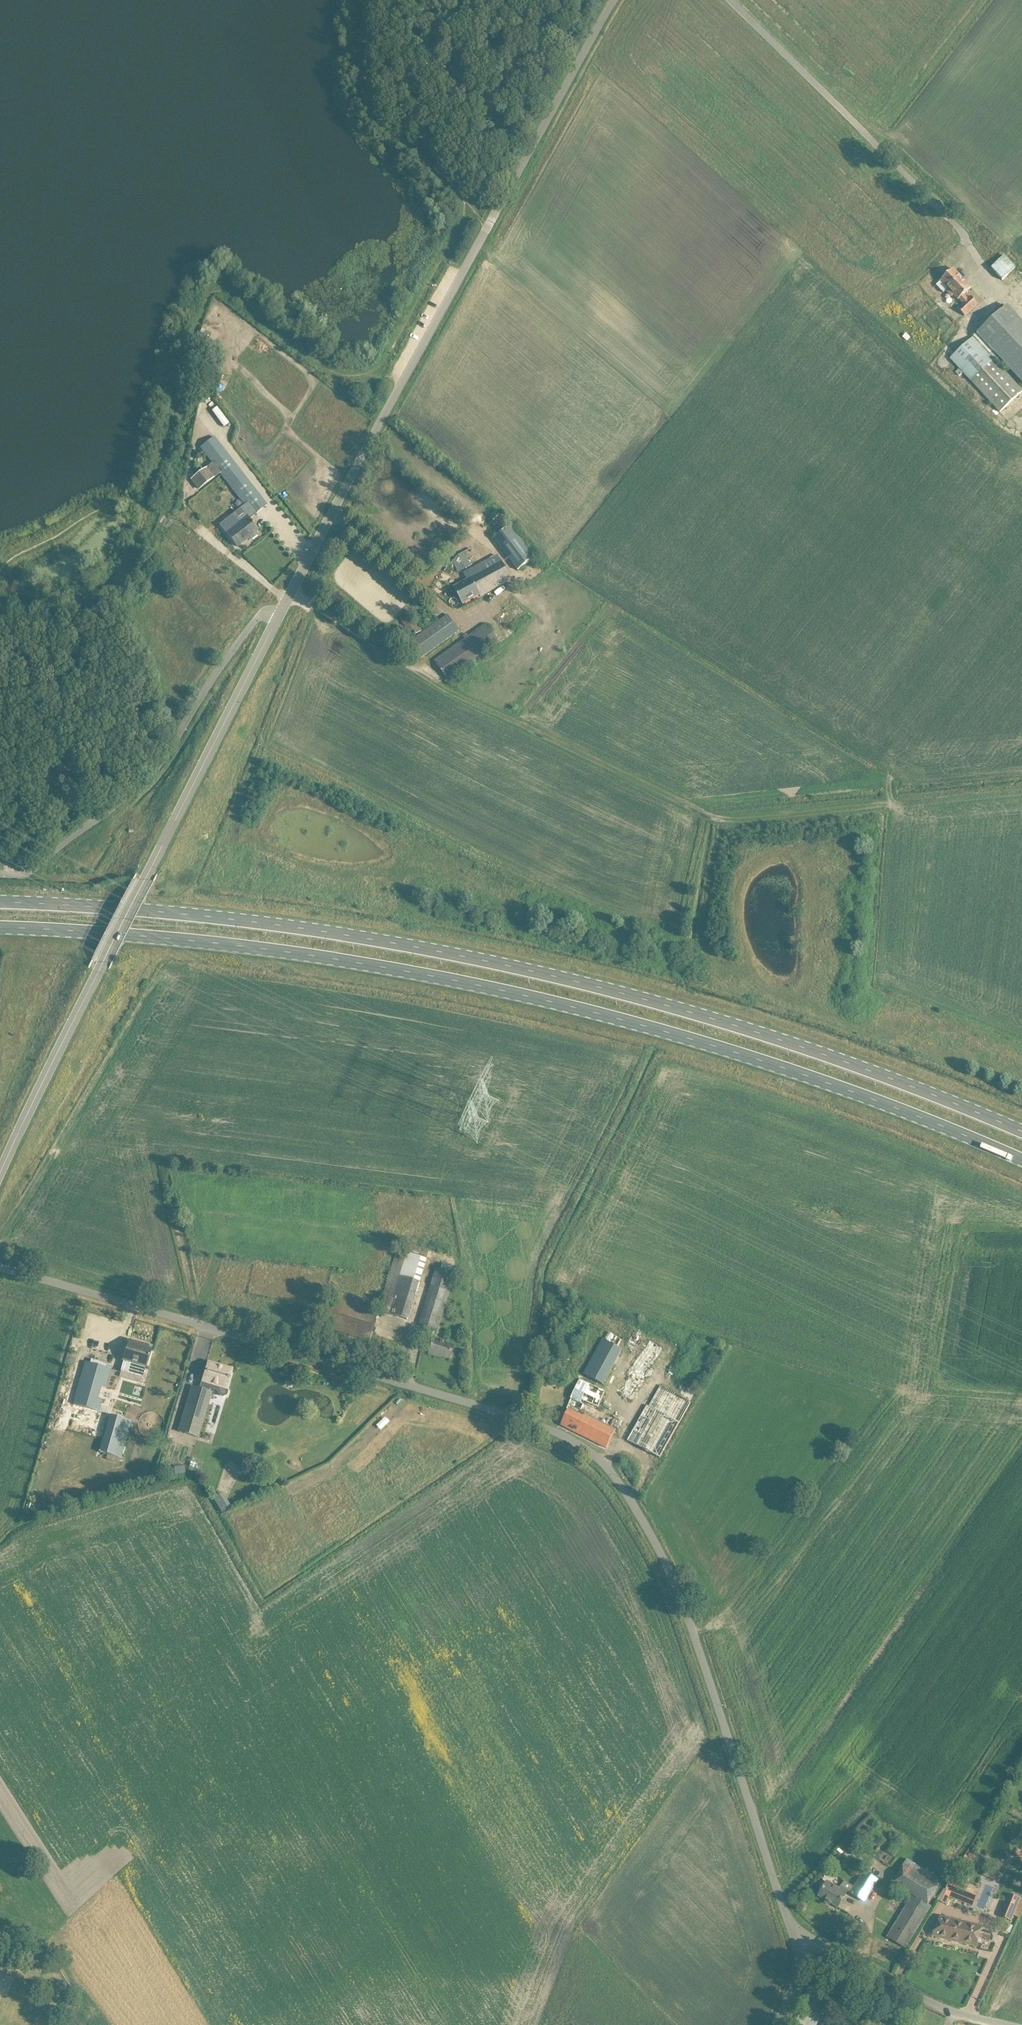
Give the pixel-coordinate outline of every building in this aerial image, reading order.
[(886,234),(892,239),(901,228),(895,224),(886,234)] [(1015,268),(1004,256),(991,268),(1002,280),(1015,268)] [(958,300),(971,288),(954,269),(950,273),(948,271),(942,276),(944,278),(940,281),(948,289),(946,291),(952,297),(954,296),(958,300)] [(978,304),(971,297),(958,309),(965,316),(978,304)] [(1007,306),(976,334),(1021,384),(1021,322),(1007,306)] [(1021,392),(1021,391),(973,338),(950,359),(1000,412),(1021,392)] [(253,516),(267,505),(213,436),(199,447),(211,463),(190,480),(198,491),(220,474),(244,506),(220,525),(237,547),(238,546),(237,545),(245,538),(246,540),(257,531),(253,526),(254,525),(252,523),(248,519),(253,515),(253,516)] [(163,516),(159,523),(168,527),(171,520),(163,516)] [(510,526),(494,538),(518,571),(534,558),(510,526)] [(464,552),(458,555),(466,569),(471,566),(464,552)] [(480,597),(511,580),(501,562),(497,556),(468,571),(467,571),(469,575),(467,577),(468,579),(454,587),(458,595),(458,596),(459,597),(463,604),(480,595),(480,597)] [(410,615),(401,621),(408,633),(413,631),(415,635),(422,631),(419,626),(417,627),(410,615)] [(459,631),(448,615),(406,644),(418,661),(459,631)] [(449,681),(501,644),(486,624),(435,661),(449,681)] [(23,786),(19,771),(9,773),(13,789),(23,786)] [(197,1174),(197,1181),(209,1182),(210,1174),(197,1174)] [(292,1262),(294,1248),(286,1247),(284,1260),(292,1262)] [(389,1314),(408,1320),(426,1263),(427,1258),(408,1252),(405,1263),(389,1314)] [(422,1314),(420,1324),(438,1329),(455,1273),(437,1268),(422,1314)] [(332,1298),(323,1326),(370,1341),(379,1312),(332,1298)] [(438,1355),(450,1358),(453,1346),(446,1343),(446,1342),(434,1338),(429,1354),(437,1356),(438,1355)] [(582,1375),(602,1386),(622,1350),(602,1339),(582,1375)] [(629,1369),(633,1371),(619,1392),(631,1400),(649,1374),(647,1372),(663,1349),(650,1340),(629,1369)] [(129,1341),(123,1361),(131,1363),(131,1360),(146,1365),(151,1349),(136,1345),(137,1343),(129,1341)] [(83,1372),(51,1484),(76,1491),(110,1369),(85,1362),(83,1372)] [(198,1437),(211,1394),(211,1393),(211,1392),(210,1392),(209,1392),(210,1388),(218,1391),(218,1392),(219,1396),(223,1397),(227,1395),(228,1392),(226,1388),(232,1370),(208,1363),(203,1380),(202,1379),(199,1389),(192,1387),(179,1431),(198,1437)] [(565,1416),(561,1425),(607,1448),(611,1439),(616,1430),(593,1418),(606,1391),(582,1381),(570,1407),(585,1414),(583,1417),(569,1409),(565,1416)] [(660,1458),(691,1402),(660,1385),(649,1406),(647,1405),(632,1432),(628,1440),(660,1458)] [(121,1458),(131,1421),(110,1415),(100,1452),(121,1458)] [(190,1458),(188,1471),(200,1473),(203,1460),(190,1458)] [(218,1494),(211,1498),(220,1511),(226,1508),(218,1494)] [(903,1865),(898,1874),(892,1883),(900,1888),(898,1891),(909,1897),(911,1894),(912,1895),(887,1937),(906,1948),(911,1940),(931,1906),(928,1904),(939,1887),(903,1865)] [(864,1871),(854,1887),(851,1893),(864,1901),(878,1879),(864,1871)] [(951,1877),(944,1895),(972,1907),(979,1892),(973,1890),(975,1887),(951,1877)] [(847,1891),(851,1893),(854,1887),(845,1881),(842,1887),(841,1886),(839,1889),(827,1882),(824,1887),(819,1895),(838,1907),(847,1891)] [(981,1926),(940,1916),(936,1926),(933,1935),(939,1937),(976,1946),(981,1926)]
